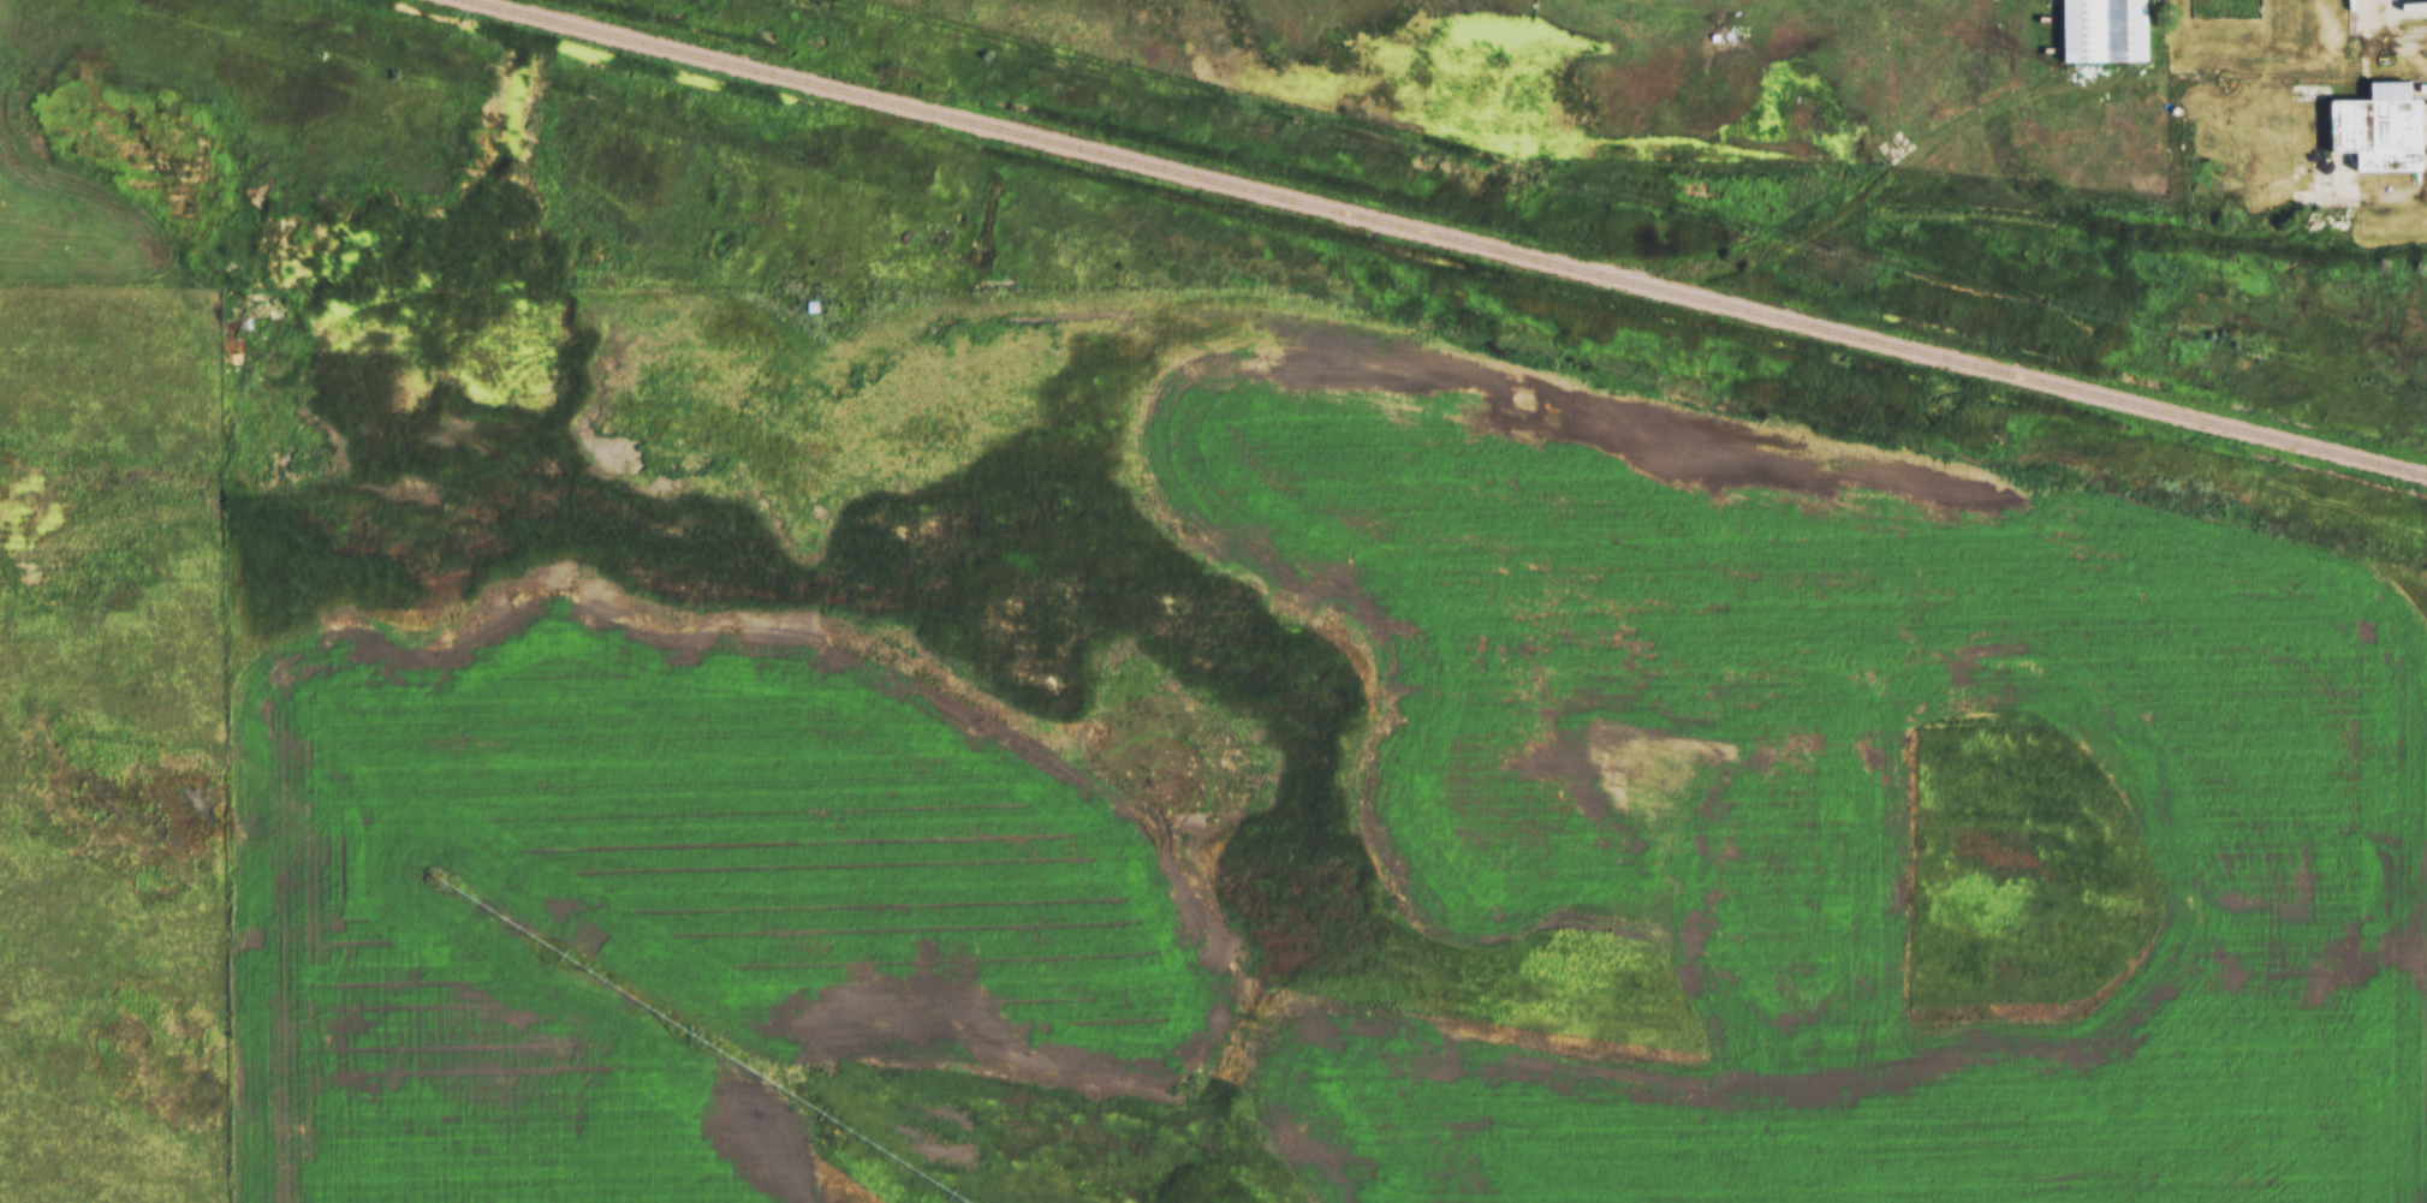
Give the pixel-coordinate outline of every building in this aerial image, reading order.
[(2141,62),(2141,0),(2055,0),(2056,63),(2141,62)] [(2414,115),(2426,115),(2426,80),(2359,81),(2360,100),(2287,101),(2288,172),(2311,172),(2311,184),(2354,183),(2354,172),(2415,171),(2414,115)]
